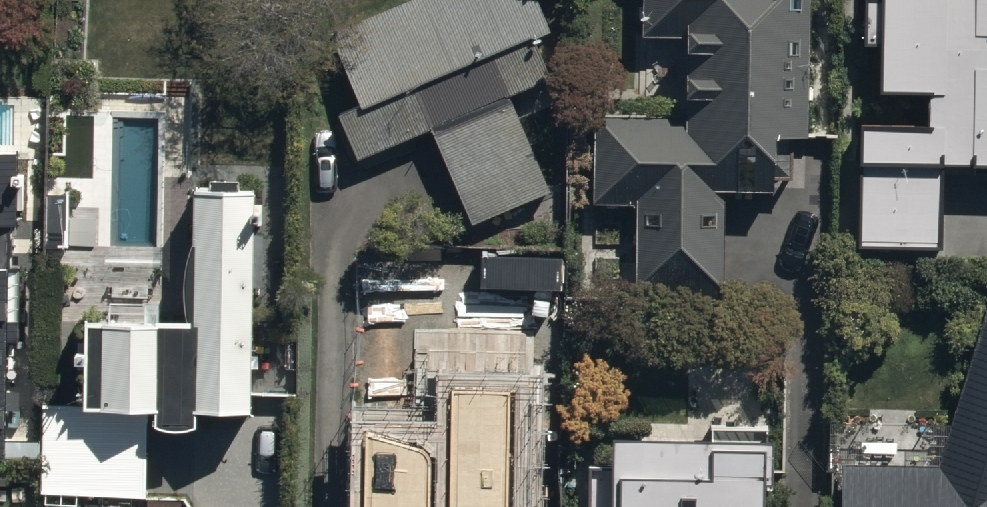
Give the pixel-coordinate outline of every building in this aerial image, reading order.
[(331,28),(358,92),(333,102),(354,152),(431,120),(471,214),(549,181),(509,84),(549,67),(532,28),(551,20),(542,0),(399,0),(331,28)] [(806,0),(643,0),(642,25),(682,26),(680,111),(594,109),(593,191),(637,192),(635,273),(722,275),(722,255),(732,255),(733,200),(721,200),(721,176),(773,177),(773,165),(789,165),(790,124),(804,124),(806,0)] [(977,52),(862,52),(860,242),(956,243),(957,154),(986,154),(986,0),(978,0),(977,52)] [(3,441),(6,218),(13,219),(14,146),(0,146),(0,441),(3,441)] [(250,406),(252,185),(194,184),(193,319),(86,320),(84,401),(157,402),(157,423),(197,423),(197,406),(250,406)] [(544,282),(487,282),(487,324),(449,324),(449,311),(349,310),(346,506),(540,506),(544,282)] [(936,453),(936,458),(852,456),(852,451),(840,451),(839,506),(986,506),(986,309),(936,453)] [(144,493),(146,406),(84,403),(44,402),(43,491),(144,493)] [(610,420),(609,455),(585,454),(585,471),(571,471),(571,495),(585,495),(585,506),(764,506),(765,491),(769,491),(771,423),(764,423),(764,414),(708,413),(708,422),(610,420)]
